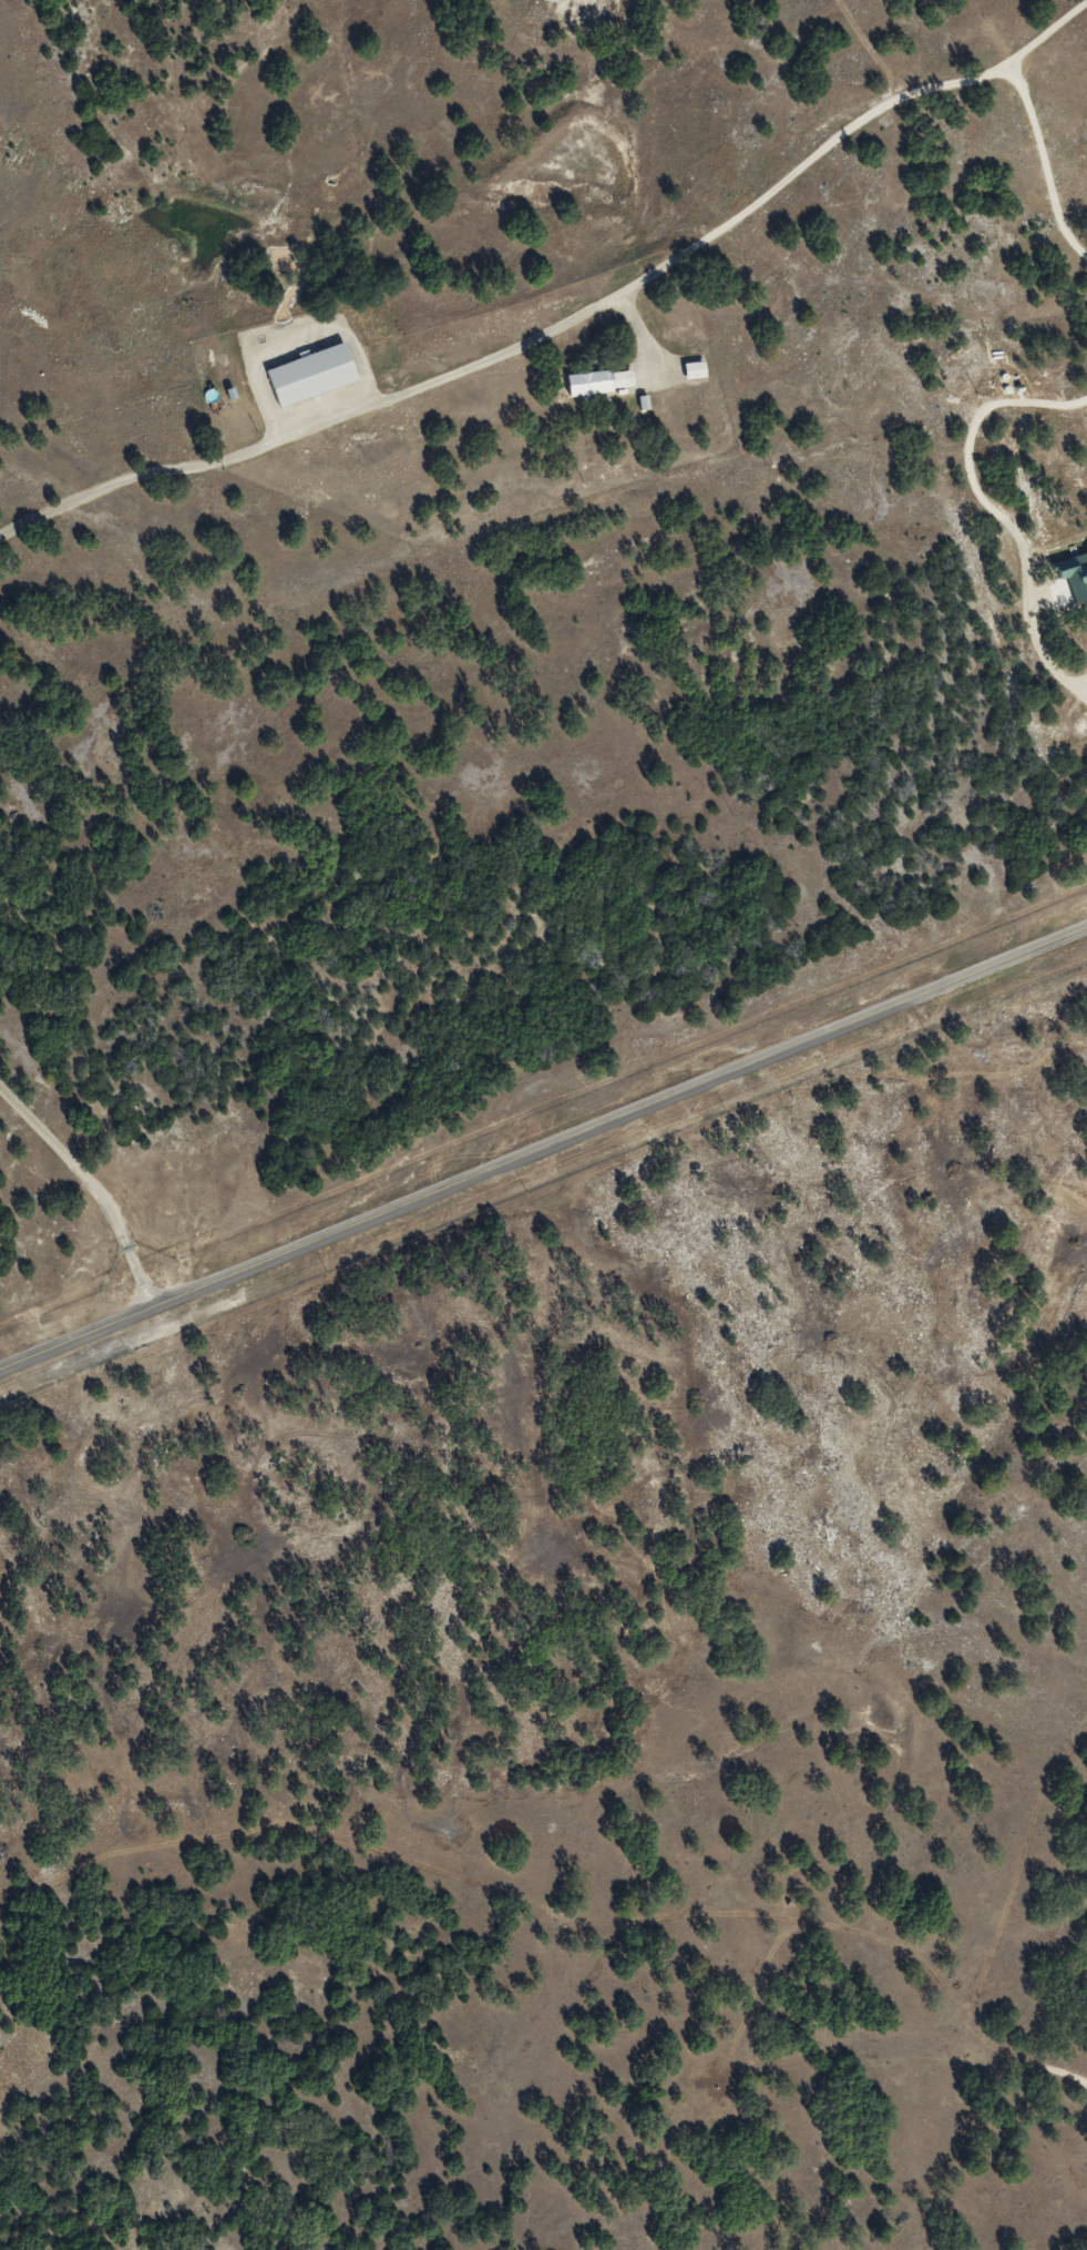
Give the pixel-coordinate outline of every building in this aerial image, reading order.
[(354,383),(343,346),(265,369),(276,406),(354,383)] [(683,363),(683,378),(703,378),(703,363),(683,363)] [(633,389),(630,369),(566,375),(569,396),(633,389)]
